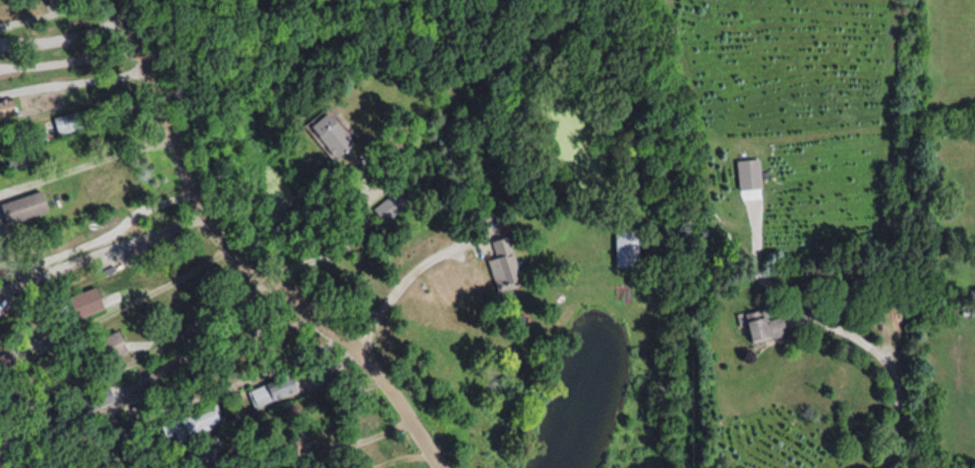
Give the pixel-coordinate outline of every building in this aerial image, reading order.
[(18,115),(14,97),(0,100),(0,119),(18,115)] [(310,125),(336,158),(355,143),(329,110),(310,125)] [(54,118),(59,134),(84,127),(79,111),(54,118)] [(740,189),(762,188),(761,159),(738,160),(740,189)] [(9,225),(49,213),(43,191),(2,202),(9,225)] [(407,205),(395,191),(375,208),(386,222),(407,205)] [(495,257),(488,260),(498,291),(523,283),(509,236),(491,242),(495,257)] [(104,305),(96,286),(70,297),(78,316),(104,305)] [(768,318),(766,309),(746,313),(752,342),(787,335),(784,315),(768,318)] [(78,371),(128,350),(120,330),(70,351),(78,371)] [(17,367),(10,350),(0,354),(0,373),(17,367)] [(249,393),(256,408),(300,389),(293,374),(249,393)] [(178,441),(224,426),(217,405),(162,424),(167,437),(175,434),(178,441)] [(293,458),(309,450),(302,436),(286,444),(293,458)] [(197,467),(202,467),(223,453),(212,437),(188,454),(197,467)]
